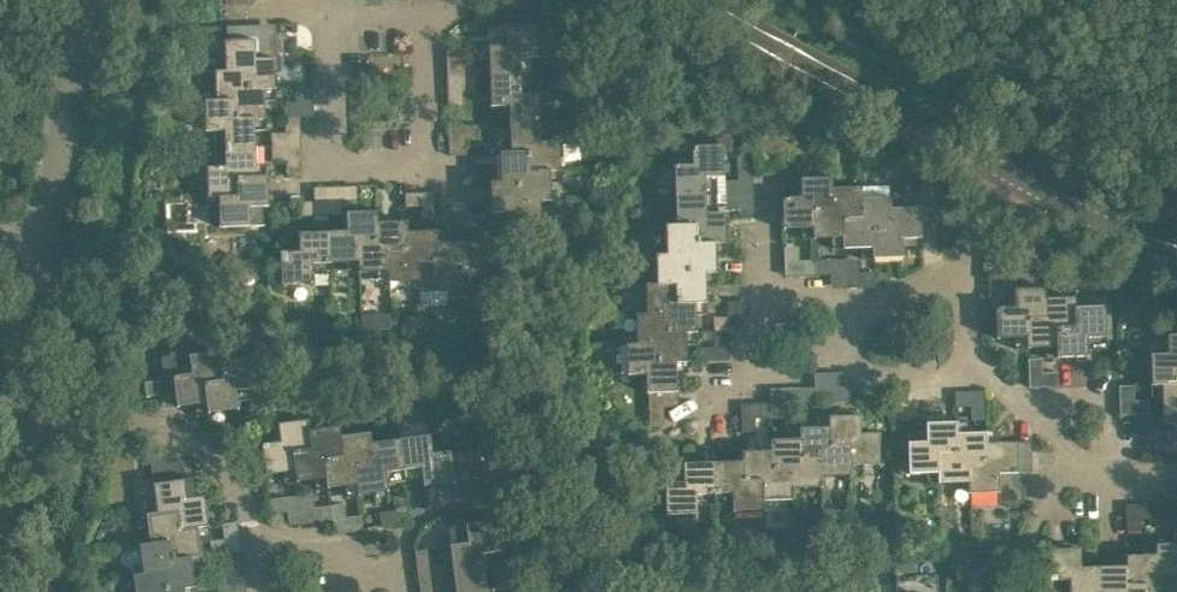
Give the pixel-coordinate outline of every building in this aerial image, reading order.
[(489,47),(490,77),(520,75),(520,57),(539,56),(538,26),(507,27),(507,46),(489,47)] [(225,41),(226,70),(226,71),(245,70),(245,90),(265,89),(276,89),(275,58),(256,58),(256,40),(225,41)] [(446,49),(447,64),(462,63),(461,48),(446,49)] [(215,70),(216,99),(216,100),(234,99),(235,119),(255,118),(255,119),(266,119),(265,89),(245,90),(245,70),(226,71),(226,70),(215,70)] [(509,106),(510,122),(541,121),(540,92),(521,93),(520,75),(490,77),(491,107),(509,106)] [(298,87),(299,103),(314,102),(313,87),(298,87)] [(448,91),(448,107),(463,106),(463,91),(448,91)] [(225,130),(225,148),(256,147),(255,119),(255,118),(235,119),(234,99),(216,100),(216,99),(205,100),(206,131),(225,130)] [(285,117),(285,132),(301,131),(300,116),(285,117)] [(510,122),(511,152),(511,153),(529,152),(530,171),(550,171),(550,172),(561,171),(560,140),(542,141),(541,121),(510,122)] [(449,139),(450,155),(465,154),(464,139),(449,139)] [(674,166),(675,195),(706,194),(706,177),(723,177),(722,146),(692,147),(692,166),(674,166)] [(209,198),(219,197),(237,196),(237,177),(258,177),(258,176),(256,147),(225,148),(216,149),(216,166),(207,167),(209,198)] [(500,152),(501,182),(520,182),(521,200),(541,200),(541,201),(551,200),(550,172),(550,171),(530,171),(529,152),(511,153),(511,152),(500,152)] [(287,160),(287,176),(302,175),(302,160),(287,160)] [(737,164),(738,179),(752,179),(751,164),(737,164)] [(219,197),(220,227),(265,225),(264,207),(269,206),(268,176),(258,176),(258,177),(237,177),(237,196),(219,197)] [(782,228),(812,227),(812,209),(831,208),(831,189),(831,178),(800,179),(800,198),(781,198),(782,228)] [(501,182),(490,182),(492,214),(510,213),(511,231),(542,230),(541,201),(541,200),(521,200),(520,182),(501,182)] [(341,186),(342,201),(357,200),(357,185),(341,186)] [(812,239),(841,238),(842,238),(841,219),(862,218),(861,198),(861,188),(831,189),(831,208),(812,209),(812,227),(812,239)] [(405,192),(406,207),(421,207),(420,191),(405,192)] [(675,195),(676,225),(695,224),(695,244),(715,243),(715,244),(726,244),(725,212),(707,213),(706,194),(675,195)] [(842,248),(871,247),(872,247),(871,229),(891,228),(890,209),(891,209),(891,197),(861,198),(862,218),(841,219),(842,238),(841,238),(842,248)] [(299,201),(299,216),(314,215),(314,200),(299,201)] [(739,208),(739,224),(754,223),(753,207),(739,208)] [(872,247),(871,247),(872,258),(903,257),(903,250),(936,248),(935,207),(891,209),(890,209),(891,228),(871,229),(872,247)] [(330,263),(358,262),(359,262),(358,242),(377,241),(377,223),(378,223),(377,211),(346,212),(347,231),(329,232),(330,263)] [(359,273),(388,272),(389,271),(388,252),(408,252),(407,232),(408,232),(407,221),(378,223),(377,223),(377,241),(358,242),(359,262),(358,262),(359,273)] [(665,225),(666,254),(666,255),(684,254),(685,274),(705,273),(705,274),(716,273),(715,244),(715,243),(695,244),(695,224),(676,225),(665,225)] [(389,282),(418,281),(419,281),(418,262),(437,261),(437,241),(437,231),(408,232),(407,232),(408,252),(388,252),(389,271),(388,272),(389,282)] [(312,264),(330,263),(329,232),(300,233),(301,251),(281,252),(283,283),(313,282),(312,264)] [(419,281),(418,281),(418,292),(448,291),(448,298),(468,297),(466,240),(437,241),(437,261),(418,262),(419,281)] [(228,276),(239,261),(228,253),(217,268),(228,276)] [(480,254),(480,269),(495,269),(495,254),(480,254)] [(656,254),(657,284),(657,285),(675,284),(676,303),(696,303),(706,303),(705,274),(705,273),(685,274),(684,254),(666,255),(666,254),(656,254)] [(814,275),(813,260),(798,261),(799,276),(814,275)] [(829,260),(813,260),(814,275),(830,275),(829,260)] [(858,273),(858,287),(874,287),(873,272),(858,273)] [(997,339),(1026,338),(1026,319),(1045,318),(1044,298),(1045,298),(1045,287),(1013,289),(1013,278),(984,279),(985,309),(996,308),(997,339)] [(646,284),(647,314),(647,315),(665,314),(666,334),(686,333),(697,333),(696,303),(676,303),(675,284),(657,285),(657,284),(646,284)] [(1026,349),(1055,347),(1056,347),(1055,329),(1075,328),(1074,308),(1075,308),(1074,297),(1045,298),(1044,298),(1045,318),(1026,319),(1026,338),(1026,349)] [(726,301),(727,316),(741,315),(741,300),(726,301)] [(1056,347),(1055,347),(1056,358),(1087,357),(1086,338),(1105,337),(1104,306),(1075,308),(1074,308),(1075,328),(1055,329),(1056,347)] [(636,314),(637,344),(637,345),(656,344),(657,364),(676,363),(687,363),(686,333),(666,334),(665,314),(647,315),(647,314),(636,314)] [(403,319),(403,327),(403,328),(416,328),(416,327),(416,319),(403,319)] [(713,331),(714,346),(729,346),(728,330),(713,331)] [(1161,386),(1176,385),(1176,336),(1168,336),(1168,355),(1149,355),(1151,387),(1161,386)] [(637,345),(637,344),(626,344),(627,375),(646,375),(647,393),(648,393),(649,422),(664,421),(664,406),(678,405),(676,363),(657,364),(656,344),(637,345)] [(178,408),(206,404),(207,404),(205,383),(223,381),(221,363),(220,352),(186,356),(185,352),(170,354),(171,358),(163,360),(166,380),(174,379),(178,408)] [(207,404),(206,404),(208,414),(239,410),(236,392),(255,389),(250,359),(221,363),(223,381),(205,383),(207,404)] [(1042,373),(1042,388),(1058,387),(1058,372),(1042,373)] [(144,382),(146,397),(162,395),(160,380),(144,382)] [(1173,415),(1173,414),(1176,414),(1176,385),(1161,386),(1162,416),(1173,415)] [(842,387),(842,401),(858,401),(857,386),(842,387)] [(1118,386),(1119,401),(1134,401),(1134,386),(1118,386)] [(799,403),(798,388),(783,388),(783,403),(799,403)] [(814,388),(798,388),(799,403),(814,402),(814,388)] [(954,392),(955,407),(971,406),(970,391),(954,392)] [(754,403),(754,419),(770,418),(769,403),(754,403)] [(1133,415),(1134,432),(1155,431),(1155,415),(1133,415)] [(828,417),(828,427),(829,427),(830,448),(850,447),(850,466),(851,466),(879,465),(878,434),(860,434),(859,416),(828,417)] [(265,476),(294,472),(295,472),(292,453),(312,450),(309,431),(310,431),(309,420),(278,424),(280,443),(261,445),(265,476)] [(482,425),(484,439),(503,436),(501,422),(482,425)] [(908,475),(937,474),(938,474),(937,454),(957,453),(956,434),(957,434),(957,423),(926,424),(926,443),(907,444),(908,475)] [(296,483),(325,479),(326,478),(323,459),(342,456),(340,438),(341,438),(339,427),(310,431),(309,431),(312,450),(292,453),(295,472),(294,472),(296,483)] [(799,428),(799,439),(800,439),(801,459),(820,458),(820,478),(821,478),(851,476),(851,466),(850,466),(850,447),(830,448),(829,427),(828,427),(799,428)] [(938,485),(967,484),(968,483),(967,463),(986,463),(986,443),(986,433),(957,434),(956,434),(957,453),(937,454),(938,474),(937,474),(938,485)] [(326,489),(355,485),(356,485),(353,466),(373,463),(370,445),(371,445),(370,434),(341,438),(340,438),(342,456),(323,459),(326,478),(325,479),(326,489)] [(429,437),(400,441),(403,471),(421,468),(424,487),(454,483),(450,453),(432,455),(429,437)] [(770,440),(770,451),(771,451),(771,470),(791,470),(792,489),(822,488),(821,478),(820,478),(820,458),(801,459),(800,439),(799,439),(770,440)] [(356,485),(355,485),(357,496),(388,492),(385,473),(403,471),(400,441),(371,445),(370,445),(373,463),(353,466),(356,485)] [(968,483),(967,484),(967,494),(998,493),(999,504),(1023,503),(1022,472),(1030,472),(1029,442),(986,443),(986,463),(967,463),(968,483)] [(464,453),(466,467),(481,465),(479,451),(464,453)] [(740,452),(741,462),(742,462),(742,482),(762,482),(762,501),(763,501),(793,500),(792,489),(791,470),(771,470),(771,451),(770,451),(740,452)] [(149,455),(157,513),(174,511),(177,531),(208,526),(204,496),(195,498),(192,479),(183,480),(180,462),(169,463),(167,453),(149,455)] [(908,473),(908,460),(899,461),(900,473),(908,473)] [(742,462),(741,462),(713,463),(714,494),(732,493),(733,513),(764,511),(763,501),(762,501),(762,482),(742,482),(742,462)] [(714,494),(713,463),(683,464),(683,483),(664,484),(666,514),(697,513),(696,495),(714,494)] [(287,513),(285,497),(270,499),(272,515),(287,513)] [(1170,503),(1154,504),(1155,519),(1170,519),(1170,503)] [(1155,519),(1154,504),(1139,504),(1140,520),(1155,519)] [(314,507),(317,523),(332,521),(330,505),(314,507)] [(208,527),(208,526),(177,531),(174,511),(157,513),(146,515),(150,544),(168,542),(170,561),(191,558),(201,557),(197,529),(208,527)] [(378,514),(380,528),(396,526),(394,511),(378,514)] [(851,511),(841,511),(841,526),(852,525),(851,511)] [(346,518),(348,533),(363,531),(361,516),(346,518)] [(1167,528),(1166,519),(1155,519),(1155,529),(1167,528)] [(222,524),(224,540),(239,538),(237,522),(222,524)] [(449,547),(453,577),(484,572),(481,555),(500,552),(495,522),(465,526),(467,544),(449,547)] [(139,545),(143,574),(143,575),(161,573),(164,591),(184,589),(184,590),(195,588),(191,558),(170,561),(168,542),(150,544),(139,545)] [(1155,555),(1156,555),(1156,574),(1175,573),(1176,591),(1176,544),(1154,544),(1155,555)] [(1097,567),(1080,568),(1079,549),(1048,550),(1049,581),(1068,580),(1069,591),(1098,591),(1097,567)] [(415,552),(417,567),(431,565),(429,550),(415,552)] [(226,553),(228,569),(243,567),(241,552),(226,553)] [(1126,566),(1127,566),(1127,585),(1146,584),(1147,591),(1176,591),(1175,573),(1156,574),(1156,555),(1155,555),(1125,556),(1126,566)] [(1098,591),(1147,591),(1146,584),(1127,585),(1127,566),(1126,566),(1097,567),(1098,591)] [(505,587),(486,590),(484,572),(453,577),(455,591),(505,591),(505,587)] [(135,591),(184,591),(184,590),(184,589),(164,591),(161,573),(143,575),(143,574),(133,575),(135,591)]
